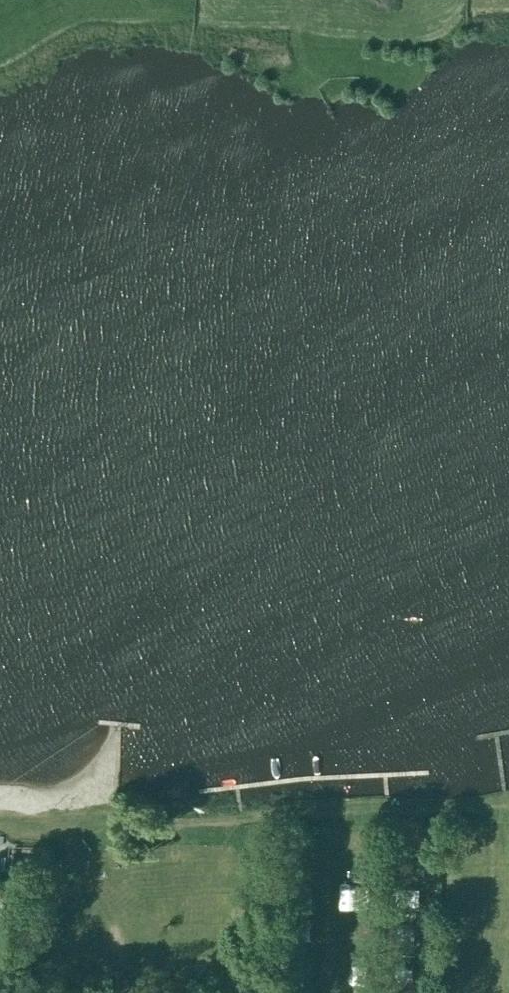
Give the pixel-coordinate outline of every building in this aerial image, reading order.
[(37,868),(38,859),(14,857),(13,866),(37,868)] [(399,884),(398,909),(406,909),(407,884),(399,884)] [(400,915),(401,940),(413,940),(413,915),(400,915)] [(492,956),(492,977),(500,977),(501,956),(492,956)]
